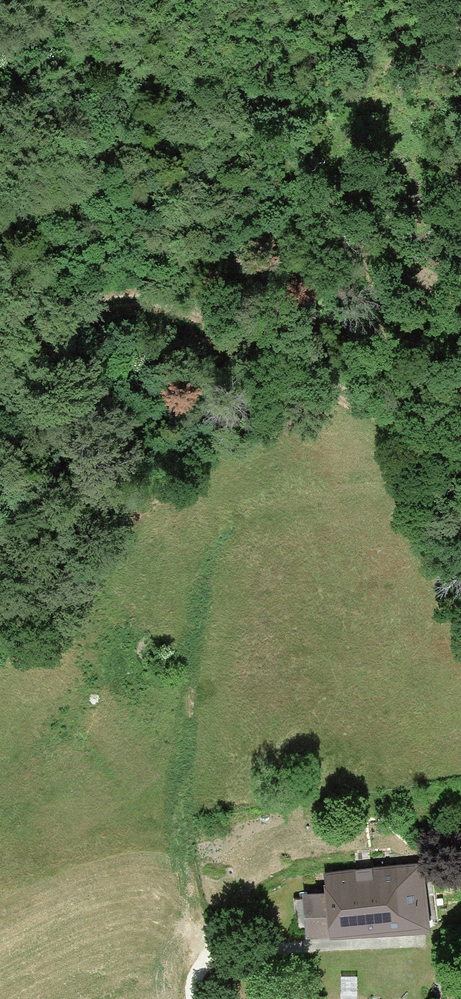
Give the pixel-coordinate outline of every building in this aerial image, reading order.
[(328,868),(329,891),(302,892),(304,934),(423,929),(421,864),(328,868)]
